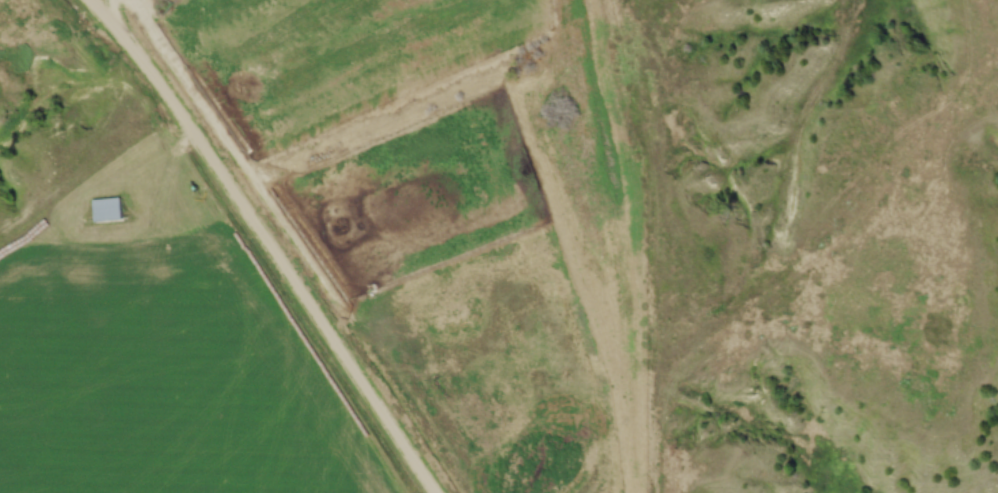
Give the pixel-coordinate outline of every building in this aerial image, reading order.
[(93,223),(121,222),(120,199),(92,200),(93,223)]
